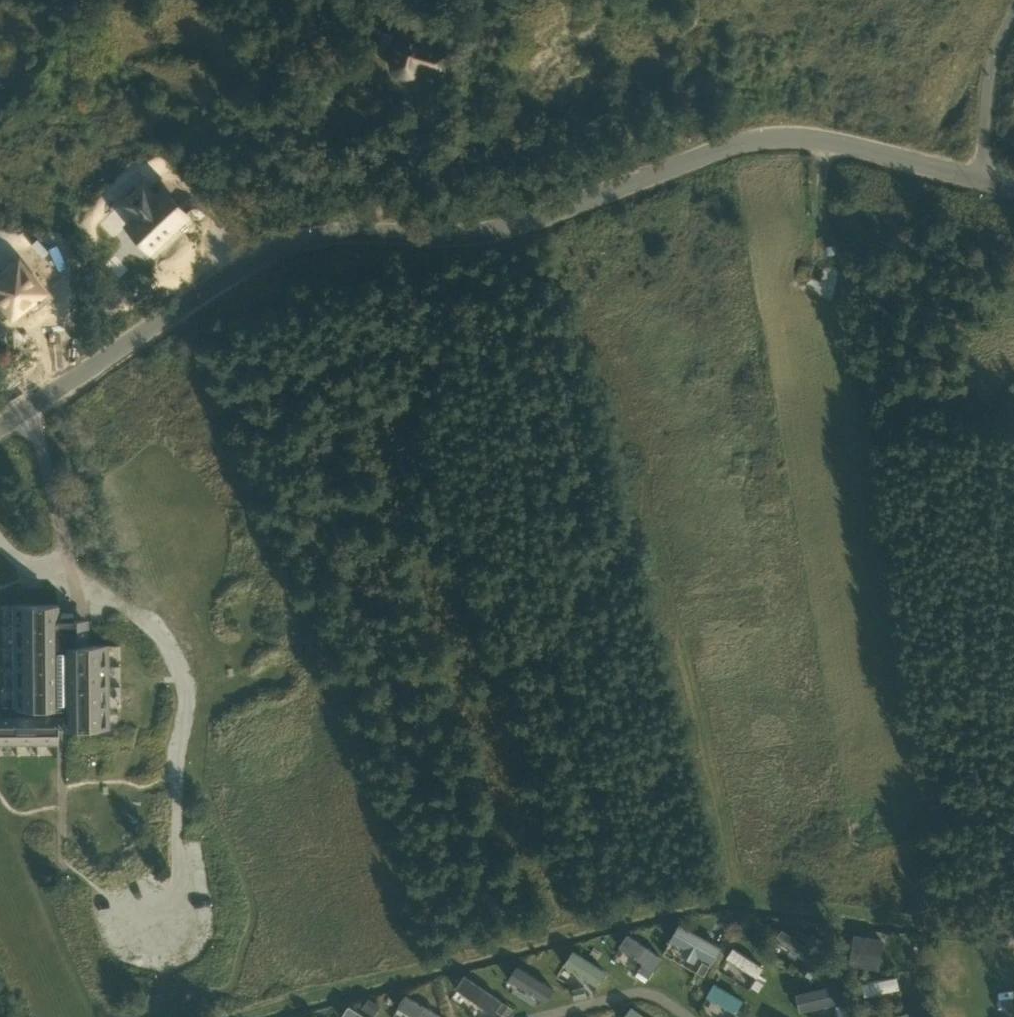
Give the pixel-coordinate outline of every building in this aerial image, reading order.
[(398,35),(390,61),(392,69),(397,75),(405,77),(412,75),(418,70),(419,67),(441,73),(446,54),(425,47),(426,43),(398,35)] [(143,185),(122,205),(135,218),(126,226),(149,250),(186,215),(164,191),(156,198),(143,185)] [(0,271),(0,297),(7,306),(14,307),(15,306),(38,288),(40,287),(17,258),(0,271)] [(58,743),(59,743),(58,724),(65,724),(65,729),(80,729),(80,734),(99,734),(99,728),(109,728),(109,645),(88,645),(87,624),(87,619),(74,619),(73,613),(62,613),(62,619),(58,619),(58,604),(13,605),(14,708),(3,708),(3,714),(0,714),(0,744),(58,743)] [(720,948),(677,924),(668,940),(684,949),(680,956),(693,963),(697,957),(711,965),(720,948)] [(803,944),(782,929),(775,939),(809,964),(823,946),(809,936),(803,944)] [(627,936),(619,947),(643,963),(637,971),(648,979),(662,959),(627,936)] [(852,937),(848,965),(880,969),(884,941),(852,937)] [(763,968),(732,948),(726,959),(756,979),(763,968)] [(605,973),(571,950),(561,965),(595,988),(605,973)] [(554,985),(517,961),(507,975),(544,999),(554,985)] [(463,976),(454,989),(493,1015),(495,1011),(505,1016),(507,1016),(512,1009),(463,976)] [(896,977),(860,984),(863,996),(899,989),(896,977)] [(742,1001),(713,985),(705,998),(735,1014),(742,1001)] [(835,986),(794,996),(799,1013),(840,1002),(835,986)] [(361,1003),(372,1014),(381,1006),(370,994),(361,1003)] [(404,996),(396,1009),(410,1016),(440,1016),(404,996)] [(630,1007),(623,1016),(643,1016),(630,1007)] [(347,1009),(342,1016),(361,1016),(347,1009)]
